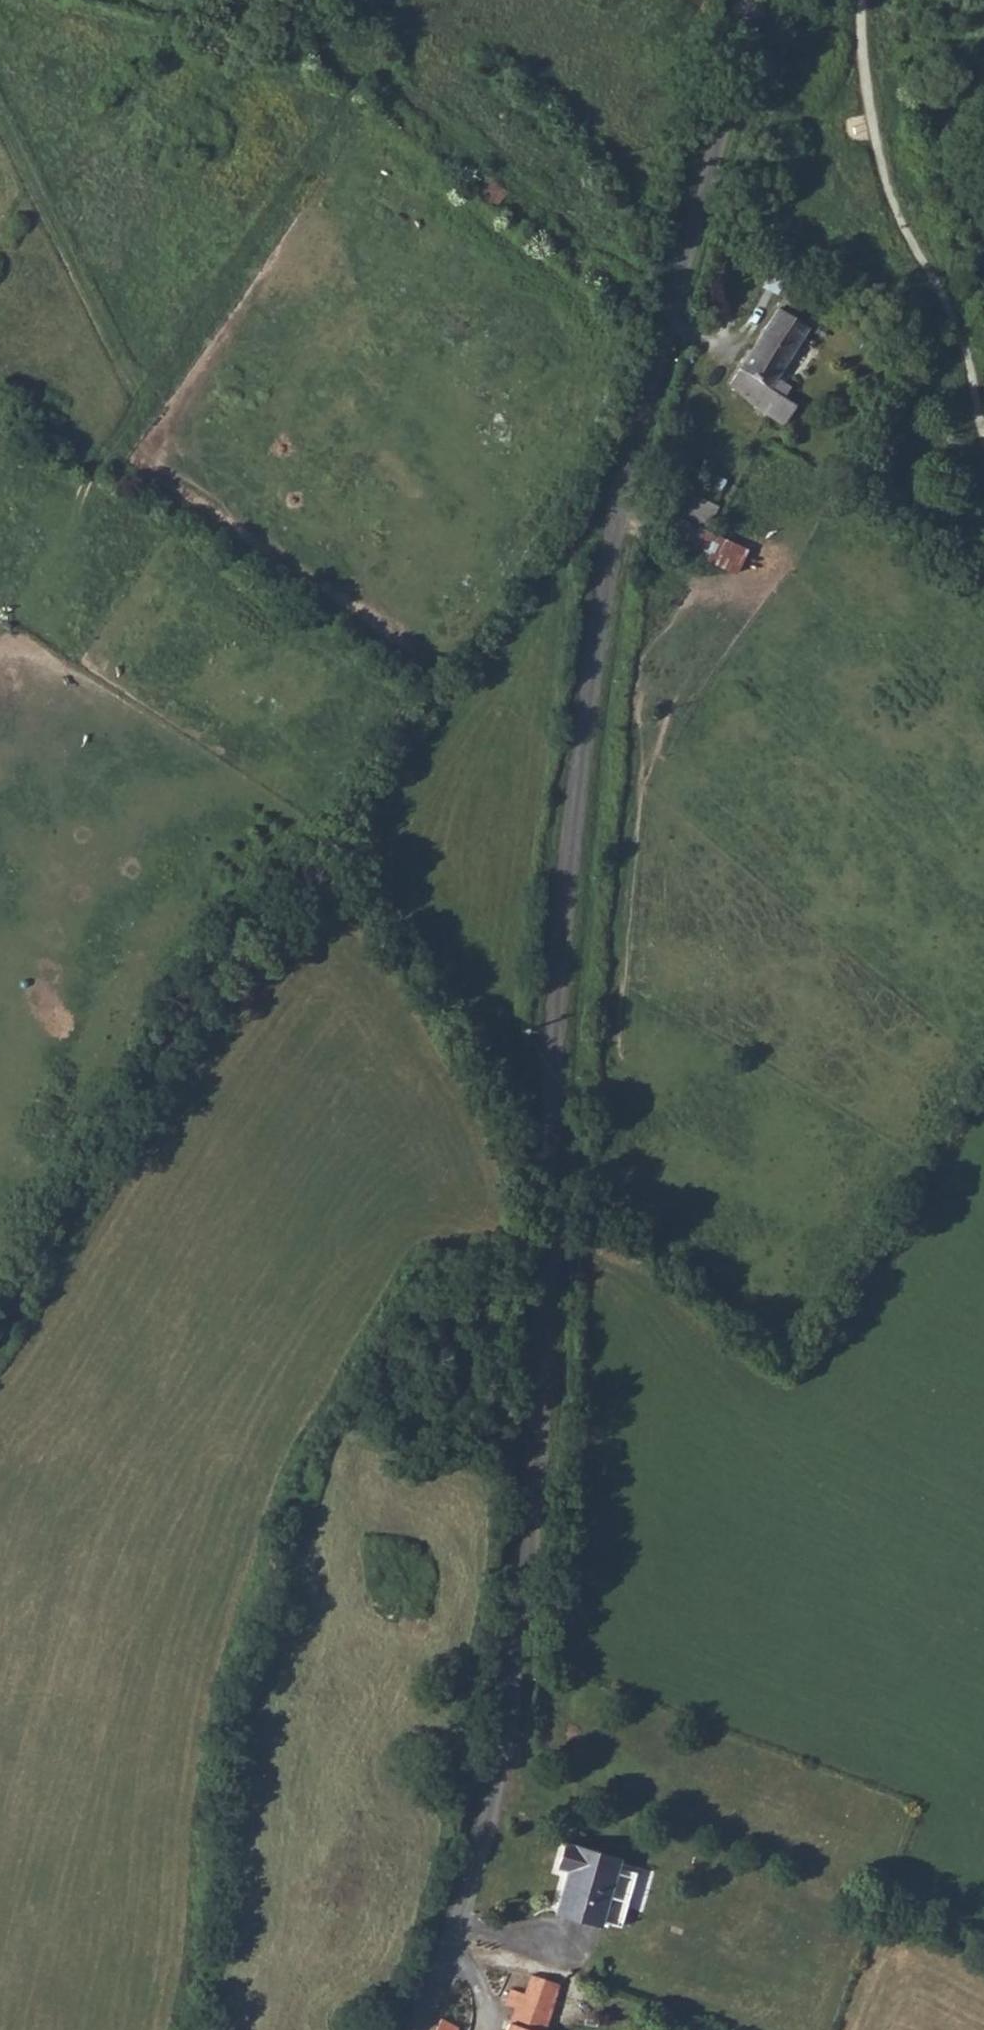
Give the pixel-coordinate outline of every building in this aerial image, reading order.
[(731,383),(767,412),(782,421),(795,403),(770,385),(806,326),(811,330),(822,314),(806,305),(812,293),(793,280),(731,378),(731,383)] [(682,502),(663,536),(692,553),(711,518),(682,502)] [(568,1867),(552,1910),(594,1925),(596,1922),(614,1929),(632,1877),(623,1873),(625,1868),(616,1865),(617,1861),(565,1844),(557,1862),(568,1867)] [(508,2029),(545,2029),(560,1986),(530,1975),(524,1994),(512,1991),(506,2007),(516,2010),(508,2029)] [(439,2029),(458,2029),(460,2024),(443,2019),(439,2029)]
